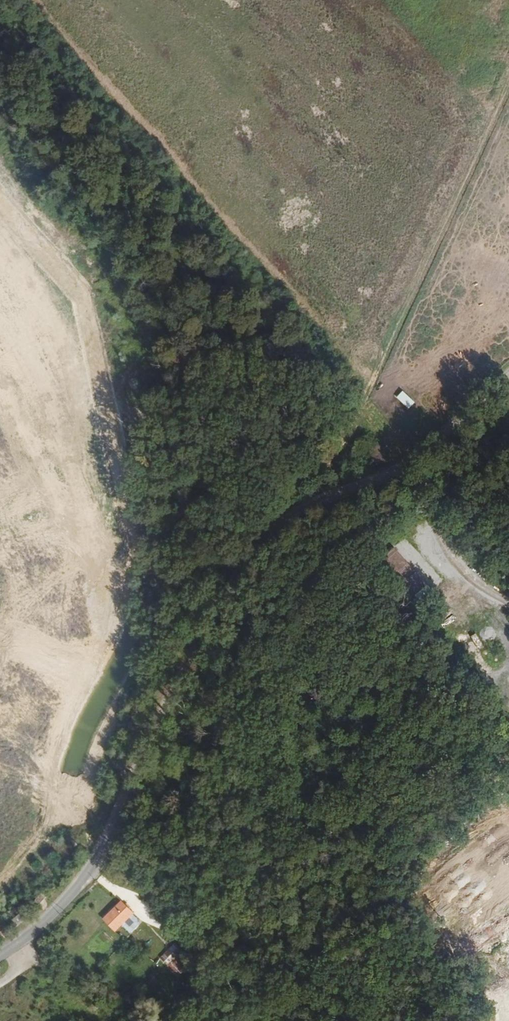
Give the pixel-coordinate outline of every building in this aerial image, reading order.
[(429,595),(398,560),(385,571),(416,607),(429,595)] [(74,867),(82,854),(72,847),(63,860),(74,867)] [(119,927),(137,910),(126,899),(108,916),(119,927)] [(168,930),(174,924),(169,920),(163,926),(168,930)] [(180,930),(174,924),(168,930),(174,936),(180,930)] [(182,959),(190,952),(178,939),(163,952),(180,971),(188,965),(182,959)]
